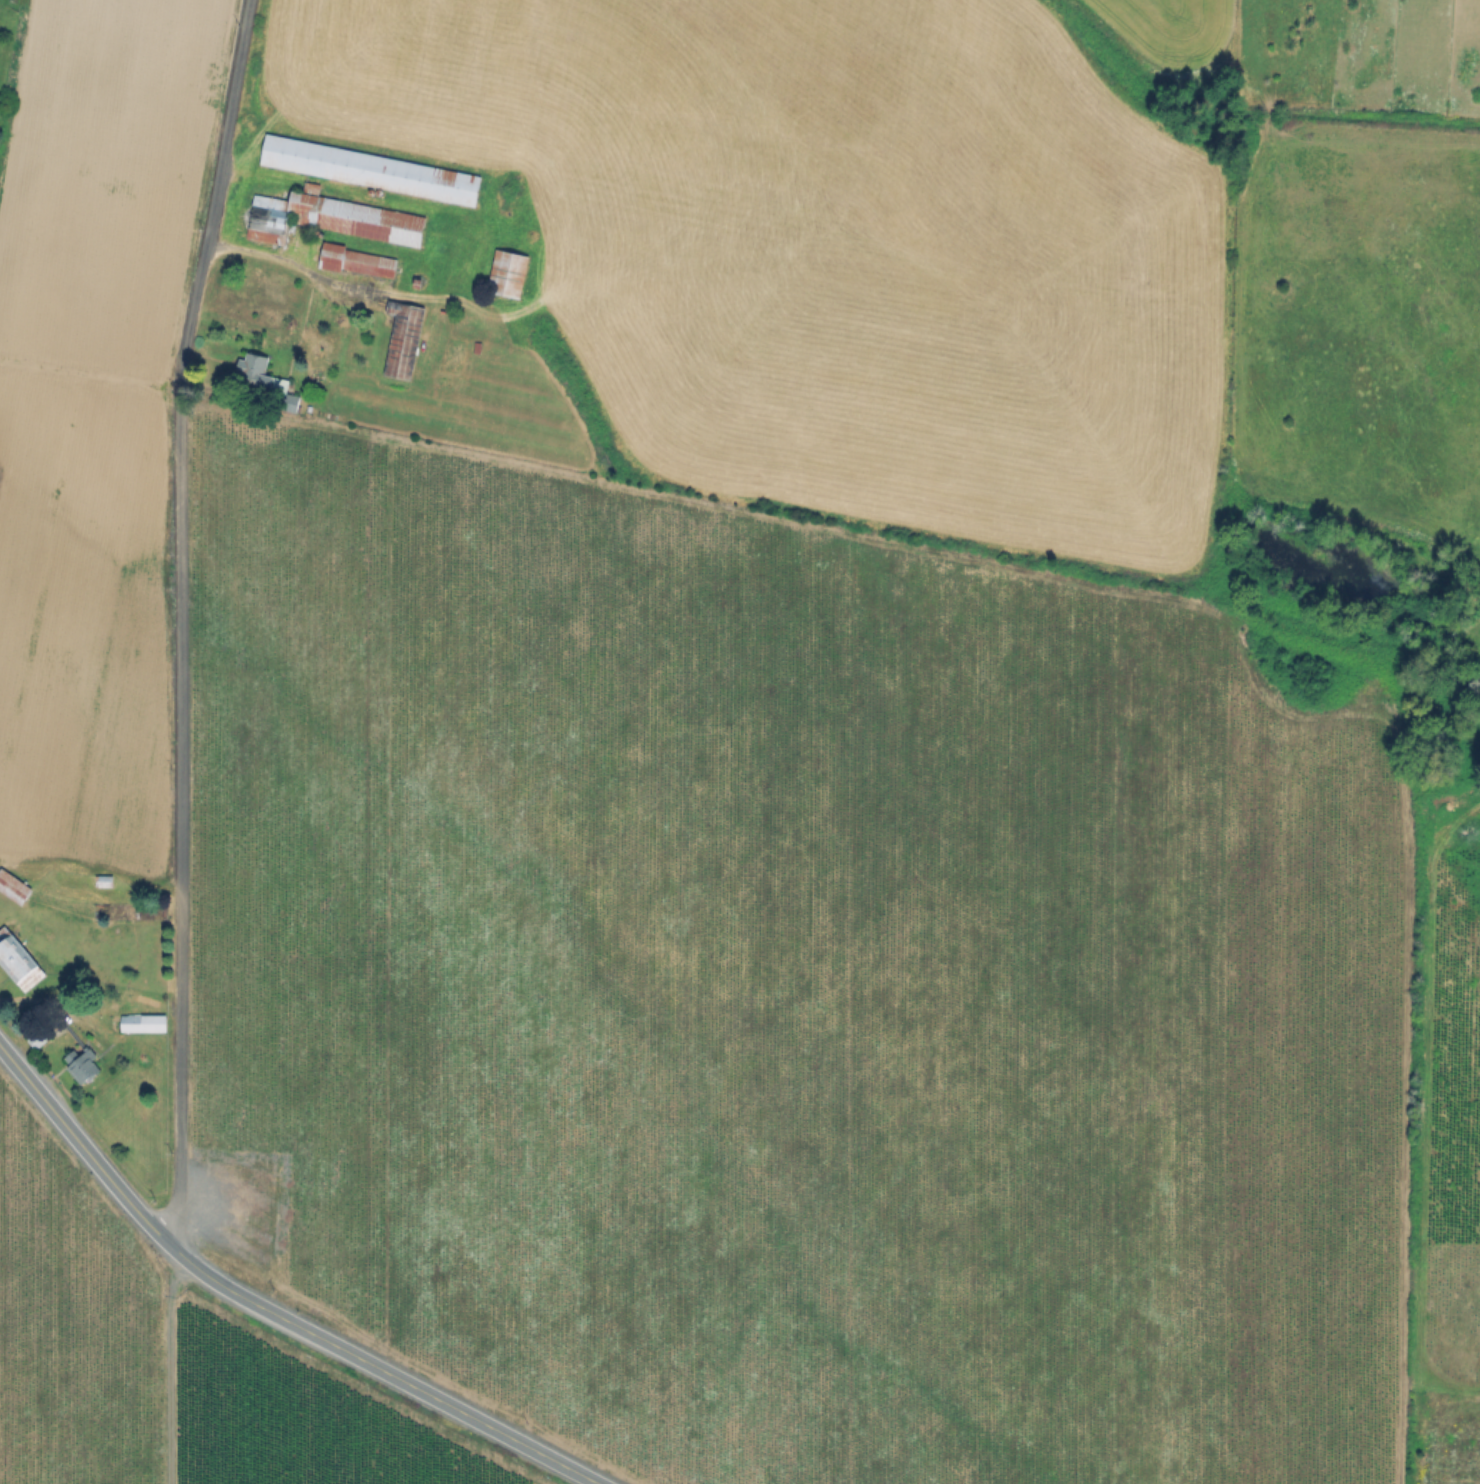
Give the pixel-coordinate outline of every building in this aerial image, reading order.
[(478,176),(264,138),(258,169),(473,207),(478,176)] [(424,218),(317,201),(319,187),(304,184),(302,196),(290,194),(288,203),(252,197),(245,242),(283,248),(286,227),(420,248),(424,218)] [(396,260),(322,247),(318,270),(392,283),(396,260)] [(493,252),(485,295),(519,301),(527,258),(493,252)] [(423,281),(421,289),(414,287),(416,279),(423,281)] [(426,308),(412,380),(385,375),(397,315),(387,313),(390,301),(426,308)] [(269,358),(265,375),(290,381),(287,394),(301,397),(297,412),(279,408),(282,393),(270,390),(271,386),(241,379),(243,372),(238,371),(240,359),(246,360),(248,353),(269,358)] [(23,904),(0,889),(0,873),(3,869),(34,889),(23,904)] [(113,877),(113,886),(97,886),(97,877),(113,877)] [(25,992),(0,960),(0,933),(8,927),(45,976),(25,992)] [(167,1016),(167,1031),(122,1031),(122,1016),(167,1016)] [(53,1038),(37,1050),(29,1038),(44,1026),(53,1038)] [(97,1056),(93,1060),(101,1069),(83,1085),(68,1068),(72,1065),(66,1058),(75,1051),(80,1057),(86,1052),(84,1049),(88,1046),(97,1056)]
